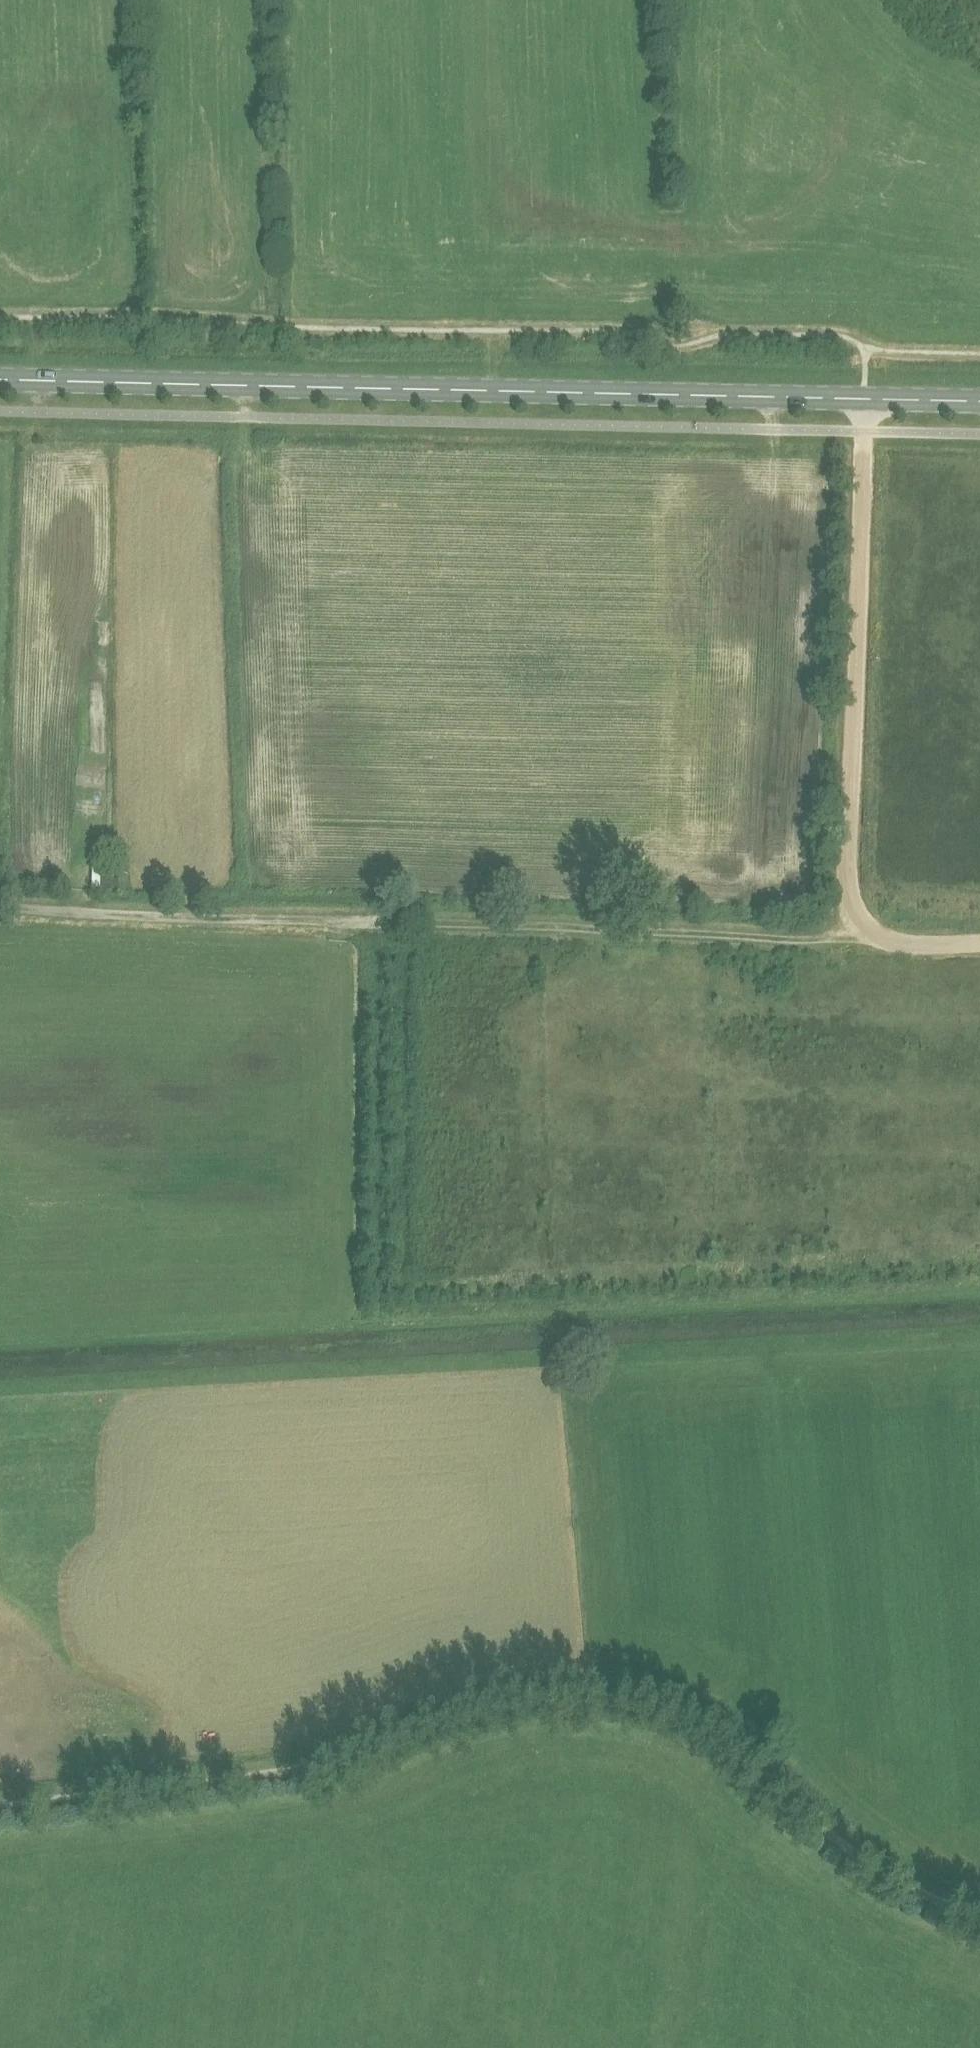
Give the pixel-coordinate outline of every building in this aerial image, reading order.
[(112,892),(128,893),(128,875),(128,873),(113,873),(113,869),(105,868),(101,868),(100,889),(112,890),(112,892)]
